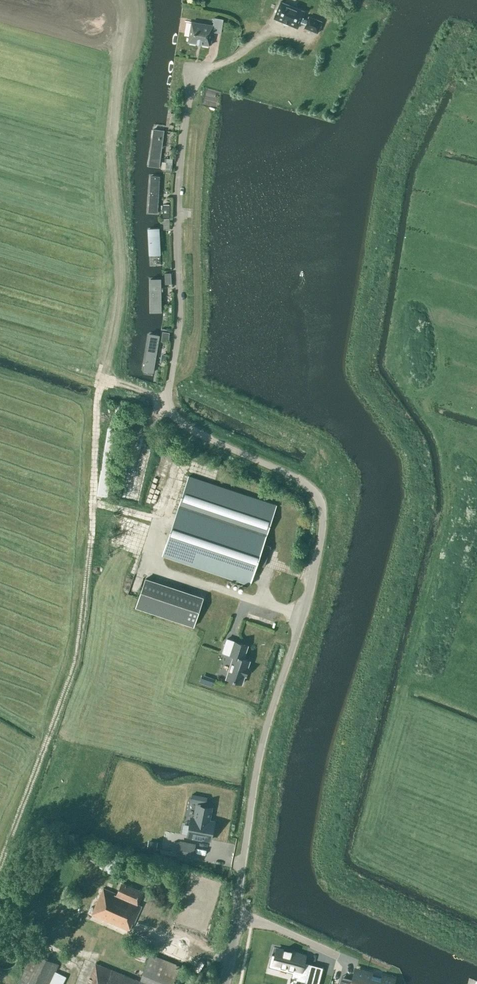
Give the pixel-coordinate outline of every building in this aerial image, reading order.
[(304,11),(280,1),(274,18),(298,28),(300,22),(305,25),(304,27),(317,33),(322,22),(309,16),(308,19),(302,17),(304,11)] [(223,19),(214,17),(213,25),(191,21),(187,42),(210,46),(213,32),(221,33),(223,19)] [(166,124),(153,123),(149,168),(162,169),(166,124)] [(159,214),(160,176),(151,175),(149,214),(159,214)] [(161,267),(160,228),(149,229),(150,268),(161,267)] [(162,314),(161,278),(150,278),(151,314),(162,314)] [(154,375),(160,335),(149,334),(143,374),(154,375)] [(276,505),(189,475),(163,553),(250,582),(256,564),(264,566),(271,546),(263,544),(276,505)] [(203,598),(145,578),(135,607),(193,626),(203,598)] [(247,646),(227,639),(222,652),(234,656),(226,678),(242,683),(244,675),(246,676),(248,668),(247,667),(249,661),(243,659),(247,646)] [(211,808),(197,805),(194,821),(191,820),(188,836),(210,840),(214,822),(209,821),(211,808)] [(194,845),(180,843),(178,856),(191,859),(194,845)] [(85,846),(79,858),(94,865),(99,853),(85,846)] [(110,853),(104,870),(116,874),(122,857),(110,853)] [(103,888),(92,914),(129,930),(132,923),(133,924),(142,906),(138,904),(143,892),(122,883),(117,894),(103,888)] [(81,903),(79,916),(90,918),(92,906),(81,903)] [(165,946),(177,958),(178,959),(188,949),(174,935),(167,941),(157,938),(154,948),(163,952),(165,946)] [(276,949),(272,965),(300,973),(298,983),(319,983),(323,969),(304,963),(306,956),(295,954),(295,955),(291,954),(292,951),(284,949),(283,951),(276,949)] [(59,964),(33,952),(18,983),(62,983),(66,976),(56,971),(59,964)] [(181,966),(150,954),(140,980),(96,962),(87,983),(174,983),(181,966)] [(393,979),(366,972),(365,975),(355,972),(353,979),(352,983),(392,983),(393,979)]
